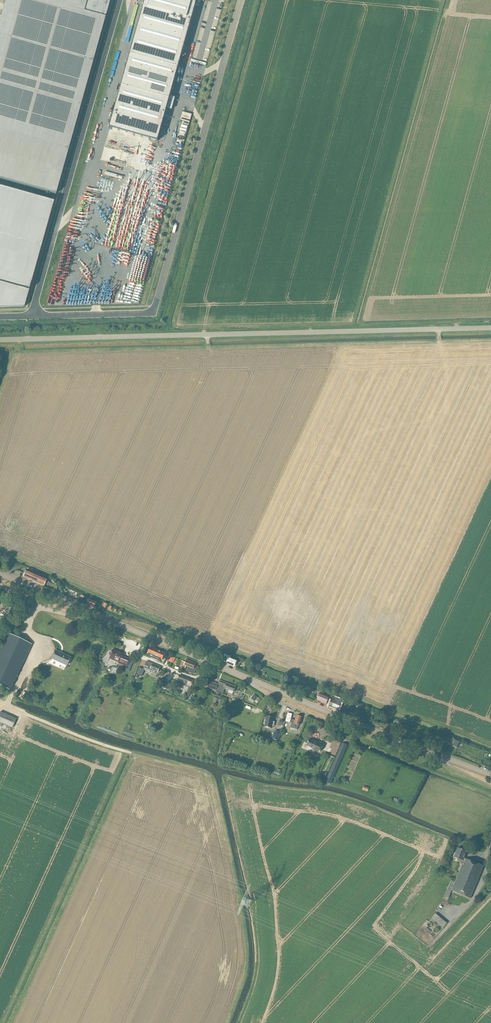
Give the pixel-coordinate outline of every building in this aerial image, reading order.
[(56,194),(109,1),(105,0),(6,0),(1,15),(1,18),(0,20),(0,179),(56,194)] [(101,160),(149,173),(197,0),(145,0),(101,160)] [(185,150),(183,158),(191,160),(193,152),(185,150)] [(24,309),(54,202),(53,202),(0,187),(0,310),(24,309)] [(43,586),(45,581),(46,580),(26,571),(23,577),(43,586)] [(31,644),(9,633),(0,652),(0,685),(10,689),(31,644)] [(150,647),(148,653),(162,659),(165,653),(165,652),(150,646),(150,647)] [(118,652),(113,650),(112,652),(111,652),(110,652),(109,654),(109,655),(110,656),(109,659),(112,660),(113,661),(115,662),(116,660),(119,662),(119,663),(127,666),(130,659),(122,656),(123,654),(118,652)] [(67,666),(71,658),(56,651),(52,660),(67,666)] [(233,660),(230,659),(231,657),(225,654),(222,661),(227,662),(226,664),(234,667),(237,661),(236,661),(237,660),(233,659),(233,660)] [(193,669),(196,664),(186,660),(184,665),(183,664),(182,667),(185,668),(186,666),(193,669)] [(158,673),(160,667),(147,662),(145,667),(150,669),(150,670),(158,673)] [(191,689),(194,681),(180,675),(178,681),(180,682),(179,684),(191,689)] [(167,689),(170,683),(164,680),(161,687),(167,689)] [(233,692),(236,687),(220,680),(218,683),(226,686),(225,689),(233,692)] [(216,691),(218,684),(209,681),(206,687),(216,691)] [(327,703),(329,698),(319,694),(317,699),(327,703)] [(339,709),(341,703),(342,701),(333,696),(329,705),(339,709)] [(16,719),(0,712),(0,722),(12,728),(16,719)] [(300,725),(302,717),(297,715),(295,720),(292,719),(290,727),(298,730),(299,725),(300,725)] [(265,720),(264,724),(265,724),(264,727),(271,728),(272,726),(273,726),(274,722),(273,721),(274,718),(267,716),(266,720),(265,720)] [(278,741),(281,733),(275,731),(272,739),(278,741)] [(309,740),(306,738),(304,742),(307,744),(307,746),(318,751),(318,750),(321,751),(324,744),(319,742),(319,743),(310,739),(309,740)] [(331,784),(347,745),(342,743),(335,759),(325,782),(331,784)] [(464,858),(467,851),(458,848),(456,853),(455,853),(453,856),(454,857),(459,859),(458,860),(461,861),(460,863),(462,864),(455,882),(452,880),(450,884),(449,884),(444,897),(449,898),(452,891),(470,898),(483,866),(464,858)] [(443,928),(447,923),(435,913),(431,918),(443,928)]
